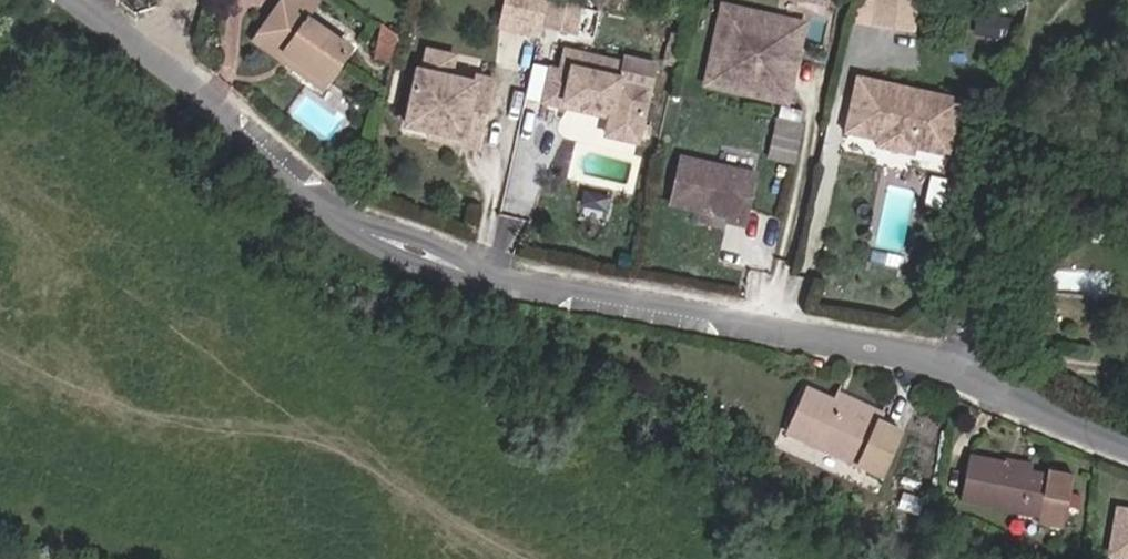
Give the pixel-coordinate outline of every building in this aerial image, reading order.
[(265,32),(334,77),(357,43),(311,14),(290,0),(286,0),(265,32)] [(311,14),(320,0),(290,0),(311,14)] [(542,0),(508,0),(503,29),(536,34),(542,0)] [(583,0),(548,0),(543,28),(577,34),(583,0)] [(707,88),(789,104),(797,62),(793,61),(797,38),(773,33),(775,19),(723,9),(707,88)] [(804,25),(775,19),(773,33),(797,38),(793,61),(797,62),(804,25)] [(381,56),(400,59),(405,29),(387,26),(381,56)] [(334,77),(265,32),(261,39),(330,83),(334,77)] [(462,53),(435,48),(431,70),(459,75),(462,53)] [(627,59),(567,49),(563,70),(553,68),(547,103),(568,107),(569,101),(617,110),(616,115),(614,127),(645,133),(653,85),(623,80),(627,59)] [(431,70),(427,69),(417,122),(452,128),(451,135),(474,139),(479,111),(498,115),(505,76),(485,72),(483,79),(459,75),(431,70)] [(964,95),(858,75),(847,133),(882,139),(881,146),(918,153),(919,146),(953,152),(964,95)] [(568,107),(616,115),(617,110),(569,101),(568,107)] [(493,142),(498,115),(479,111),(474,139),(493,142)] [(644,138),(645,133),(614,127),(613,133),(644,138)] [(782,138),(779,160),(800,164),(804,142),(782,138)] [(762,171),(686,158),(678,206),(707,211),(712,206),(718,208),(721,213),(736,216),(735,220),(753,223),(762,171)] [(914,439),(825,392),(802,434),(892,481),(914,439)] [(1021,472),(1022,468),(989,462),(981,505),(1056,519),(1059,501),(1069,503),(1065,531),(1084,534),(1093,480),(1067,475),(1066,480),(1050,477),(1021,472)] [(1059,501),(1056,519),(1054,530),(1065,531),(1069,503),(1059,501)]
